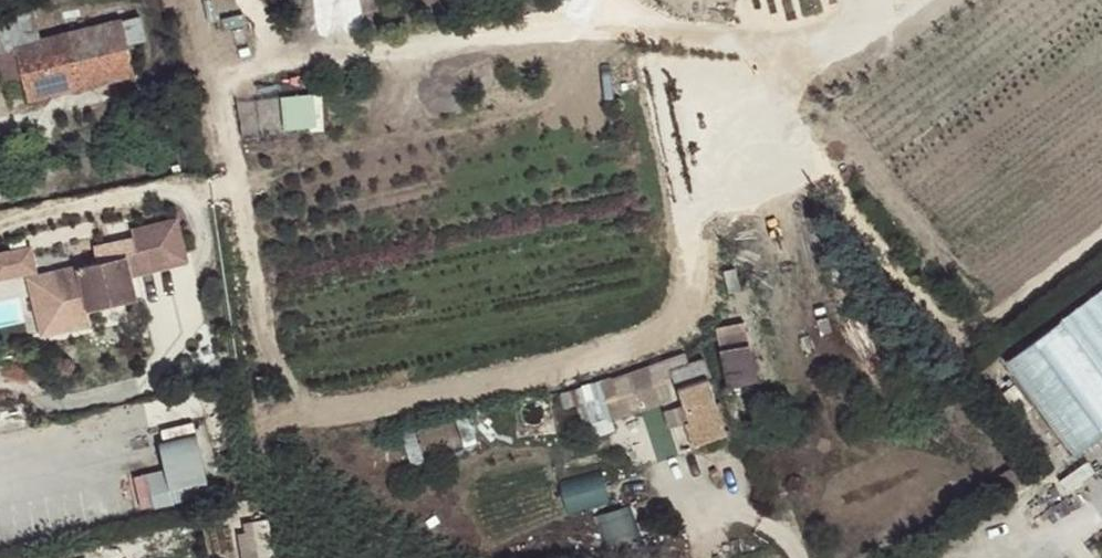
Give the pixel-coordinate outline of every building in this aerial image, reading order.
[(2,53),(16,49),(23,78),(29,100),(134,76),(127,45),(121,19),(42,39),(34,11),(0,20),(0,42),(2,53)] [(140,15),(121,19),(127,45),(146,41),(140,15)] [(2,53),(0,53),(0,57),(6,82),(23,78),(16,49),(2,53)] [(90,312),(138,301),(128,258),(80,269),(90,312)] [(734,269),(723,271),(728,292),(739,290),(734,269)] [(1063,320),(1101,373),(1101,291),(1063,320)] [(1063,320),(1005,363),(1074,454),(1101,434),(1101,373),(1063,320)] [(745,324),(716,330),(728,386),(756,381),(745,324)] [(684,354),(661,362),(666,380),(672,378),(670,370),(688,365),(684,354)] [(703,359),(688,365),(670,370),(672,378),(675,387),(688,422),(684,423),(685,425),(692,446),(726,434),(707,378),(710,378),(703,359)] [(661,362),(633,371),(626,373),(638,410),(660,402),(654,384),(666,380),(661,362)] [(638,410),(626,373),(559,395),(564,406),(575,402),(600,395),(607,419),(638,410)] [(675,428),(685,425),(684,423),(688,422),(675,387),(667,389),(668,394),(664,395),(675,428)] [(600,395),(575,402),(582,427),(607,419),(600,395)] [(147,475),(156,510),(211,495),(192,425),(163,433),(161,451),(166,470),(147,475)] [(606,469),(565,480),(574,511),(614,500),(606,469)] [(619,538),(635,532),(627,508),(611,514),(619,538)] [(269,521),(244,525),(246,534),(238,536),(242,557),(275,557),(269,521)]
